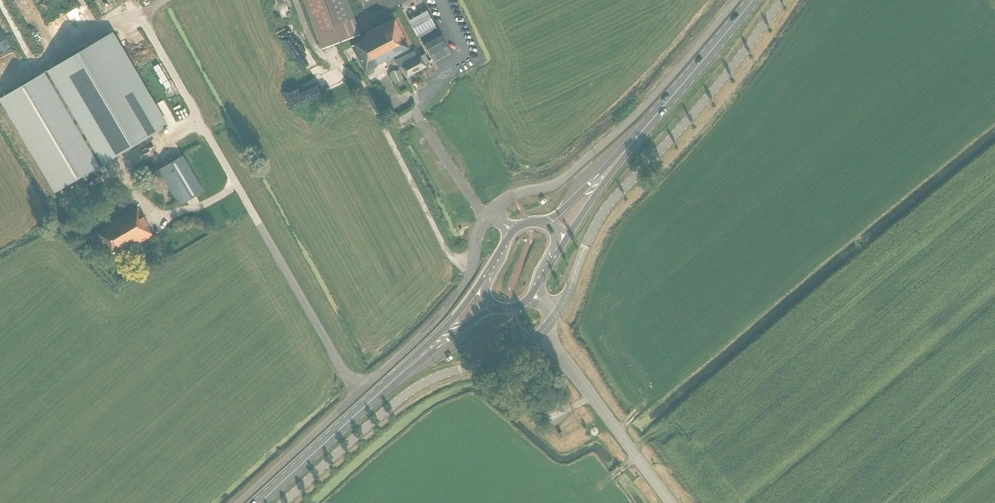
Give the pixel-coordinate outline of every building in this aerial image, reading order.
[(360,34),(347,0),(303,0),(322,49),(360,34)] [(434,62),(450,53),(427,10),(409,20),(417,35),(418,35),(419,37),(420,37),(434,62)] [(395,61),(398,67),(418,57),(415,51),(412,53),(394,19),(349,42),(367,76),(374,72),(375,68),(378,66),(384,67),(395,61)] [(7,68),(9,71),(20,66),(18,62),(25,58),(18,46),(12,49),(0,25),(0,72),(7,68)] [(111,33),(0,99),(0,101),(54,193),(166,127),(111,33)] [(407,77),(426,66),(425,64),(429,62),(425,54),(402,66),(407,77)] [(399,69),(398,68),(390,73),(396,84),(403,79),(404,79),(399,69)] [(204,190),(183,155),(159,169),(180,204),(204,190)] [(148,227),(149,227),(138,207),(96,232),(97,233),(111,258),(121,253),(122,255),(130,251),(129,249),(153,236),(148,227)]
